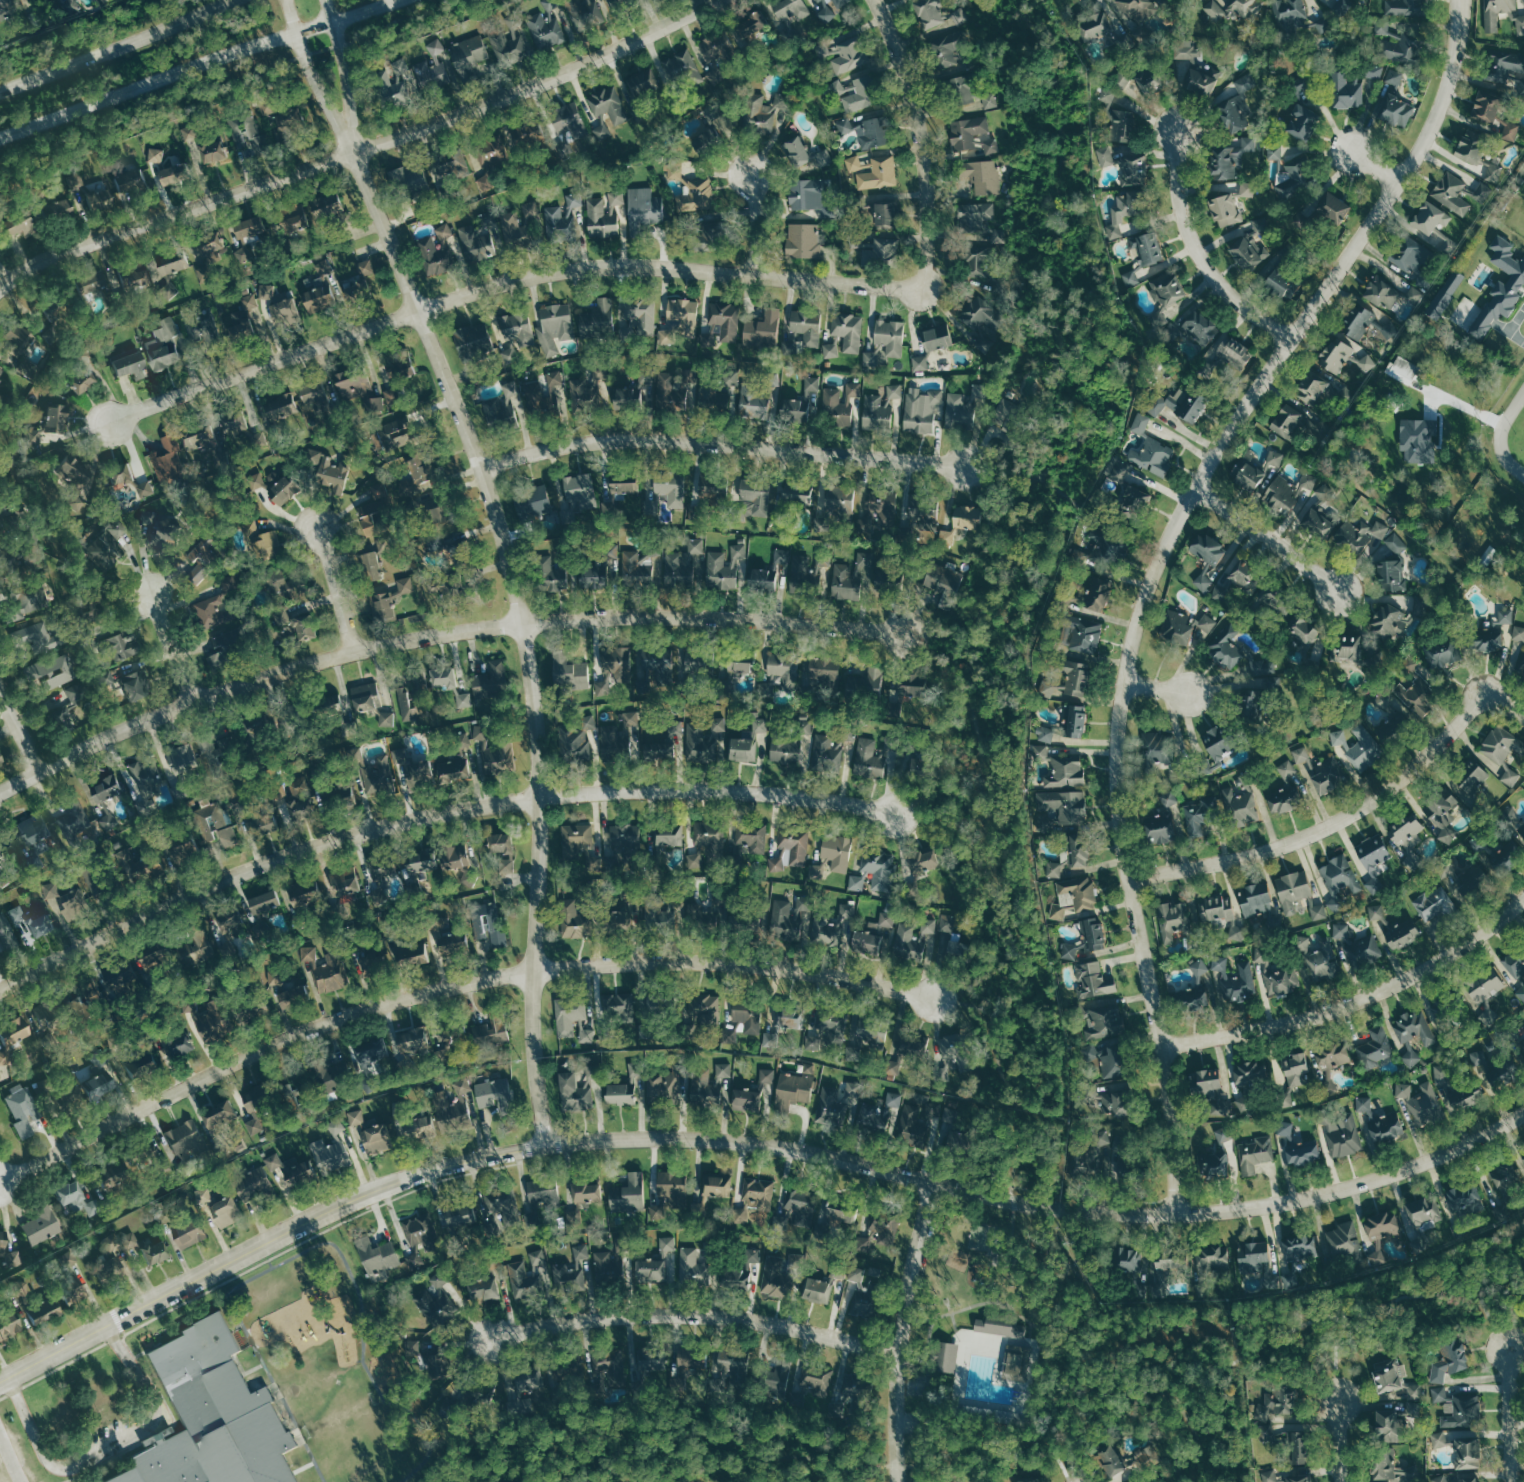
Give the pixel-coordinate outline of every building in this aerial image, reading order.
[(23,0),(0,0),(0,22),(27,10),(23,0)] [(811,14),(804,0),(772,0),(769,2),(779,22),(795,14),(799,20),(811,14)] [(830,2),(834,0),(815,0),(825,22),(837,17),(830,2)] [(938,32),(933,44),(932,51),(936,66),(948,67),(959,64),(962,39),(959,28),(970,24),(965,6),(951,11),(942,10),(939,0),(918,0),(914,1),(925,36),(938,32)] [(1149,0),(1114,0),(1112,1),(1136,33),(1160,15),(1149,0)] [(1235,13),(1241,22),(1263,9),(1257,0),(1214,0),(1204,6),(1216,25),(1235,13)] [(1304,0),(1275,0),(1274,0),(1282,29),(1309,22),(1304,0)] [(1348,17),(1356,2),(1353,0),(1343,0),(1337,11),(1348,17)] [(1420,0),(1387,0),(1386,14),(1420,15),(1420,0)] [(1486,33),(1499,33),(1498,12),(1517,11),(1516,0),(1485,0),(1486,33)] [(767,27),(760,9),(733,21),(740,38),(767,27)] [(1084,43),(1105,35),(1109,44),(1120,39),(1107,9),(1075,23),(1084,43)] [(568,41),(559,17),(547,21),(543,11),(528,17),(542,51),(568,41)] [(1309,23),(1313,39),(1330,34),(1326,19),(1309,23)] [(1414,63),(1418,38),(1389,33),(1391,21),(1378,19),(1375,33),(1384,34),(1381,57),(1414,63)] [(734,46),(720,28),(698,46),(712,64),(734,46)] [(522,34),(517,36),(515,29),(491,36),(501,66),(530,57),(522,34)] [(488,61),(481,35),(455,42),(460,60),(454,62),(459,80),(476,75),(473,65),(488,61)] [(428,44),(428,48),(433,57),(428,60),(417,65),(419,79),(425,89),(436,87),(445,83),(451,82),(451,77),(437,55),(446,50),(439,37),(428,44)] [(842,56),(831,60),(837,75),(870,63),(866,52),(861,54),(856,38),(837,45),(842,56)] [(1210,93),(1219,74),(1217,75),(1210,74),(1196,67),(1196,61),(1202,50),(1194,46),(1194,40),(1178,39),(1175,44),(1175,60),(1179,62),(1179,73),(1183,75),(1180,81),(1200,93),(1210,93)] [(665,58),(675,88),(702,79),(692,49),(665,58)] [(1493,50),(1492,79),(1507,80),(1507,75),(1523,75),(1523,52),(1493,50)] [(392,63),(406,100),(417,96),(413,87),(414,86),(409,73),(414,71),(409,56),(392,63)] [(1382,78),(1384,65),(1367,63),(1364,76),(1382,78)] [(661,86),(651,64),(624,77),(634,99),(661,86)] [(1158,74),(1148,67),(1138,80),(1124,68),(1113,82),(1137,101),(1158,74)] [(1364,106),(1364,82),(1348,83),(1347,67),(1331,67),(1332,107),(1364,106)] [(1387,82),(1400,85),(1403,71),(1390,68),(1387,82)] [(949,79),(956,106),(976,101),(969,74),(949,79)] [(853,80),(858,92),(843,97),(848,113),(878,103),(869,75),(853,80)] [(846,89),(840,78),(826,87),(832,98),(846,89)] [(608,111),(614,126),(630,119),(614,83),(586,95),(595,117),(608,111)] [(1112,103),(1117,90),(1104,86),(1100,99),(1112,103)] [(1491,123),(1501,97),(1479,88),(1468,114),(1491,123)] [(773,132),(777,107),(785,109),(788,95),(776,93),(773,106),(764,104),(765,95),(749,92),(743,127),(773,132)] [(985,108),(999,106),(996,93),(982,96),(985,108)] [(1407,127),(1415,103),(1387,94),(1379,118),(1407,127)] [(550,109),(556,134),(572,130),(575,142),(586,138),(577,102),(550,109)] [(1308,140),(1318,111),(1296,103),(1292,114),(1294,114),(1287,132),(1308,140)] [(301,125),(310,120),(307,114),(300,117),(296,109),(277,117),(286,138),(303,131),(301,125)] [(1134,140),(1133,109),(1111,109),(1112,140),(1134,140)] [(855,129),(849,116),(836,122),(841,135),(855,129)] [(976,148),(974,136),(991,133),(988,116),(949,122),(954,152),(976,148)] [(864,150),(887,144),(880,117),(856,124),(864,150)] [(1516,140),(1521,123),(1506,119),(1501,136),(1516,140)] [(269,133),(260,135),(258,127),(248,130),(247,122),(234,125),(239,145),(255,142),(258,154),(274,150),(269,133)] [(613,135),(605,122),(593,130),(601,143),(613,135)] [(702,151),(716,141),(707,128),(693,138),(702,151)] [(1486,138),(1464,128),(1452,154),(1474,164),(1486,138)] [(235,156),(227,133),(206,141),(214,164),(235,156)] [(795,169),(815,159),(809,146),(805,148),(798,135),(782,143),(795,169)] [(496,136),(473,147),(483,168),(506,157),(496,136)] [(1255,136),(1242,136),(1242,145),(1210,145),(1210,178),(1238,178),(1238,164),(1255,163),(1255,136)] [(998,139),(985,140),(986,154),(999,153),(998,139)] [(1268,159),(1282,159),(1282,144),(1268,144),(1268,159)] [(1102,166),(1115,163),(1111,145),(1098,148),(1102,166)] [(166,162),(168,148),(154,146),(152,160),(166,162)] [(471,174),(463,153),(441,161),(449,183),(471,174)] [(864,189),(897,184),(893,155),(872,158),(873,171),(862,173),(864,189)] [(1500,165),(1501,158),(1489,155),(1484,181),(1498,184),(1502,166),(1500,165)] [(1122,184),(1148,183),(1147,156),(1121,157),(1122,184)] [(395,172),(406,195),(435,181),(425,158),(395,172)] [(670,181),(689,181),(690,194),(680,195),(681,211),(713,209),(712,176),(690,177),(689,158),(668,159),(670,181)] [(167,160),(152,163),(156,188),(167,186),(164,171),(169,170),(167,160)] [(168,186),(200,176),(195,160),(163,170),(168,186)] [(1286,166),(1287,170),(1275,175),(1278,183),(1289,179),(1292,186),(1311,179),(1303,160),(1286,166)] [(975,176),(976,194),(1000,193),(999,161),(960,162),(960,176),(975,176)] [(1467,183),(1447,169),(1431,194),(1465,217),(1474,204),(1459,195),(1467,183)] [(484,192),(496,184),(489,172),(477,180),(484,192)] [(69,176),(72,189),(86,186),(83,173),(69,176)] [(790,180),(791,210),(820,209),(819,179),(790,180)] [(1240,196),(1254,196),(1255,182),(1241,181),(1240,196)] [(1472,194),(1484,203),(1494,190),(1482,181),(1472,194)] [(89,193),(95,209),(118,200),(112,184),(89,193)] [(652,187),(628,188),(628,224),(663,223),(663,196),(652,197),(652,187)] [(611,191),(611,204),(625,204),(625,191),(611,191)] [(1241,222),(1235,191),(1209,196),(1215,227),(1241,222)] [(1341,215),(1345,217),(1352,204),(1327,191),(1316,211),(1337,223),(1341,215)] [(567,195),(569,208),(583,206),(581,193),(567,195)] [(348,215),(346,205),(351,203),(348,194),(313,203),(319,223),(348,215)] [(1117,214),(1140,215),(1140,197),(1118,196),(1117,214)] [(605,197),(587,198),(588,236),(620,235),(619,214),(606,214),(605,197)] [(1454,216),(1425,198),(1410,223),(1431,236),(1438,224),(1446,229),(1454,216)] [(523,204),(527,218),(541,214),(537,200),(523,204)] [(995,202),(959,204),(960,229),(986,228),(985,220),(996,219),(995,202)] [(874,204),(875,226),(897,225),(896,203),(874,204)] [(576,239),(576,217),(563,217),(563,206),(549,206),(550,240),(576,239)] [(310,207),(286,210),(288,231),(313,228),(310,207)] [(26,231),(28,237),(44,231),(36,209),(8,219),(14,236),(26,231)] [(527,226),(521,227),(517,210),(502,214),(512,248),(532,243),(527,226)] [(244,239),(273,230),(268,215),(239,224),(244,239)] [(439,228),(445,240),(458,234),(451,221),(439,228)] [(1123,236),(1119,222),(1106,226),(1110,239),(1123,236)] [(461,228),(472,264),(498,255),(491,234),(481,238),(476,223),(461,228)] [(820,224),(787,224),(788,258),(821,258),(820,224)] [(1143,263),(1163,257),(1155,230),(1128,239),(1133,257),(1141,255),(1143,263)] [(898,232),(874,231),(873,256),(897,257),(898,232)] [(1432,250),(1405,232),(1388,258),(1408,272),(1411,267),(1417,271),(1432,250)] [(437,234),(421,239),(432,276),(461,267),(455,246),(442,250),(437,234)] [(1453,256),(1460,243),(1446,234),(1438,247),(1453,256)] [(1490,293),(1493,295),(1479,325),(1472,332),(1481,341),(1486,336),(1493,322),(1502,313),(1508,316),(1516,300),(1522,294),(1518,290),(1523,284),(1523,255),(1518,260),(1509,257),(1516,243),(1497,234),(1491,246),(1495,251),(1490,262),(1512,272),(1507,283),(1497,279),(1490,293)] [(231,246),(227,235),(214,241),(218,252),(231,246)] [(1262,248),(1254,238),(1249,241),(1245,236),(1228,249),(1246,273),(1271,253),(1265,245),(1262,248)] [(239,250),(245,262),(255,257),(250,245),(239,250)] [(986,276),(987,246),(967,245),(967,276),(986,276)] [(198,265),(203,281),(217,277),(211,259),(198,263),(193,246),(159,257),(165,276),(198,265)] [(380,272),(375,258),(351,267),(357,286),(349,289),(353,301),(375,293),(369,276),(380,272)] [(135,287),(146,285),(145,278),(153,276),(151,265),(131,268),(135,287)] [(1293,281),(1272,265),(1261,281),(1281,297),(1293,281)] [(1140,282),(1136,269),(1123,273),(1127,286),(1140,282)] [(1465,276),(1456,269),(1432,307),(1443,315),(1455,297),(1453,295),(1465,276)] [(1150,283),(1160,307),(1185,296),(1175,272),(1150,283)] [(88,293),(114,287),(111,273),(85,279),(88,293)] [(314,290),(306,294),(316,314),(345,300),(336,282),(329,285),(326,278),(312,285),(314,290)] [(1361,295),(1378,305),(1381,301),(1392,308),(1401,292),(1379,279),(1376,284),(1369,280),(1361,295)] [(957,317),(974,336),(998,314),(981,295),(957,317)] [(598,297),(599,309),(586,310),(587,336),(614,335),(613,297),(598,297)] [(280,327),(307,322),(303,298),(276,303),(280,327)] [(698,300),(667,299),(667,329),(660,329),(660,343),(676,343),(677,332),(697,332),(698,300)] [(656,302),(630,302),(630,312),(634,312),(634,327),(620,327),(620,340),(636,340),(636,335),(655,336),(656,302)] [(548,326),(543,327),(544,355),(561,354),(561,339),(579,338),(577,303),(547,304),(548,326)] [(739,304),(709,303),(708,342),(718,342),(718,341),(738,342),(739,304)] [(1344,332),(1360,341),(1376,314),(1360,304),(1344,332)] [(220,327),(205,332),(198,307),(184,311),(193,341),(208,336),(211,345),(224,341),(220,327)] [(1160,327),(1169,321),(1161,307),(1152,313),(1160,327)] [(780,308),(766,308),(766,319),(744,319),(744,345),(779,346),(780,308)] [(1218,331),(1198,308),(1181,323),(1202,346),(1218,331)] [(521,337),(523,345),(540,341),(532,309),(506,316),(511,340),(521,337)] [(820,349),(819,312),(791,313),(792,350),(820,349)] [(844,352),(861,353),(862,314),(833,314),(833,335),(845,335),(844,352)] [(159,371),(193,357),(175,315),(165,319),(168,326),(157,330),(160,338),(148,343),(159,371)] [(251,318),(231,327),(236,338),(256,330),(251,318)] [(905,321),(875,319),(874,344),(886,344),(886,356),(904,357),(905,321)] [(44,337),(22,321),(10,338),(24,347),(13,362),(22,368),(44,337)] [(1162,330),(1176,345),(1186,336),(1172,321),(1162,330)] [(499,345),(491,322),(457,333),(467,365),(483,360),(480,351),(499,345)] [(922,331),(927,351),(953,344),(947,324),(922,331)] [(1215,348),(1242,366),(1252,350),(1224,333),(1215,348)] [(1338,375),(1347,358),(1351,360),(1357,349),(1337,338),(1322,366),(1338,375)] [(839,343),(823,344),(824,357),(839,357),(839,343)] [(155,375),(146,350),(115,361),(121,377),(138,371),(141,380),(155,375)] [(879,351),(864,351),(864,366),(879,366),(879,351)] [(1421,366),(1398,355),(1395,362),(1390,360),(1385,373),(1412,385),(1421,366)] [(914,370),(928,369),(927,356),(913,356),(914,370)] [(401,366),(403,377),(420,374),(418,363),(401,366)] [(85,395),(102,380),(90,367),(73,382),(85,395)] [(378,395),(376,368),(346,371),(349,397),(378,395)] [(1329,382),(1308,368),(1304,375),(1309,378),(1304,386),(1301,384),(1295,394),(1314,406),(1329,382)] [(550,372),(553,386),(567,383),(564,369),(550,372)] [(723,372),(724,386),(705,387),(706,407),(729,405),(728,388),(740,387),(739,371),(723,372)] [(616,408),(644,408),(644,387),(656,387),(656,395),(675,395),(675,372),(639,373),(639,386),(616,386),(616,408)] [(779,372),(768,372),(768,385),(779,385),(779,372)] [(574,378),(576,410),(603,407),(600,376),(574,378)] [(820,376),(805,376),(805,399),(781,398),(781,419),(812,419),(812,392),(819,392),(820,376)] [(542,379),(528,384),(540,416),(564,407),(556,386),(546,390),(542,379)] [(310,387),(316,411),(339,405),(333,381),(310,387)] [(825,388),(824,412),(834,412),(834,424),(852,424),(852,396),(861,397),(862,383),(847,382),(846,402),(840,402),(841,388),(825,388)] [(888,384),(889,398),(904,397),(903,383),(888,384)] [(751,385),(742,384),(739,413),(766,416),(769,393),(750,391),(751,385)] [(1157,417),(1165,405),(1190,423),(1205,402),(1179,384),(1168,400),(1157,392),(1146,408),(1157,417)] [(390,405),(406,402),(402,386),(387,389),(390,405)] [(943,391),(921,390),(921,387),(906,386),(906,432),(934,432),(934,403),(943,403),(943,391)] [(947,420),(966,421),(968,393),(948,392),(947,420)] [(864,428),(892,427),(891,406),(883,406),(883,394),(864,394),(864,428)] [(513,403),(511,396),(489,403),(497,427),(523,418),(517,402),(513,403)] [(372,398),(372,410),(385,411),(385,399),(372,398)] [(1287,438),(1303,414),(1285,401),(1268,425),(1287,438)] [(71,435),(72,404),(53,403),(53,415),(47,415),(46,433),(71,435)] [(393,422),(400,449),(432,440),(427,423),(414,427),(409,408),(396,412),(398,420),(393,422)] [(1152,417),(1139,411),(1131,429),(1144,435),(1152,417)] [(201,452),(222,435),(217,428),(213,432),(210,428),(205,432),(200,425),(188,434),(201,452)] [(154,453),(165,483),(195,472),(180,432),(165,437),(169,448),(154,453)] [(1162,477),(1176,448),(1147,435),(1141,449),(1133,446),(1127,458),(1148,469),(1148,470),(1162,477)] [(61,466),(88,492),(102,478),(75,451),(61,466)] [(352,452),(344,453),(344,464),(335,464),(334,451),(319,452),(319,460),(321,460),(321,483),(337,482),(338,491),(354,490),(352,452)] [(443,486),(438,451),(415,455),(420,489),(443,486)] [(1104,478),(1121,486),(1131,464),(1114,456),(1104,478)] [(1233,480),(1255,491),(1265,471),(1242,460),(1233,480)] [(144,482),(139,468),(115,477),(119,490),(135,484),(140,499),(159,492),(154,478),(144,482)] [(286,505),(308,489),(295,471),(286,477),(282,471),(268,482),(286,505)] [(615,492),(649,493),(650,471),(616,471),(615,492)] [(567,476),(572,509),(563,511),(565,523),(574,522),(573,512),(603,507),(598,472),(567,476)] [(672,507),(690,508),(691,474),(660,473),(659,494),(672,494),(672,507)] [(1291,495),(1297,485),(1276,473),(1260,500),(1286,515),(1296,498),(1291,495)] [(727,480),(703,479),(702,500),(726,501),(727,480)] [(741,505),(769,504),(769,480),(740,481),(741,505)] [(779,505),(812,506),(813,485),(780,484),(779,505)] [(1128,484),(1119,501),(1141,512),(1150,495),(1128,484)] [(559,511),(553,485),(520,493),(526,519),(559,511)] [(855,515),(856,488),(822,486),(821,513),(855,515)] [(429,499),(433,514),(444,511),(456,560),(475,555),(459,492),(429,499)] [(897,498),(870,498),(870,520),(858,520),(858,536),(872,536),(872,528),(897,528),(897,498)] [(397,528),(392,499),(362,504),(368,534),(397,528)] [(617,503),(606,502),(606,517),(617,518),(617,503)] [(939,533),(937,502),(909,504),(911,534),(939,533)] [(1317,504),(1301,522),(1322,541),(1338,523),(1317,504)] [(163,550),(185,548),(183,523),(167,525),(165,505),(143,507),(145,527),(160,525),(163,550)] [(954,505),(950,530),(941,529),(939,545),(954,547),(957,527),(977,530),(980,509),(954,505)] [(1336,542),(1364,554),(1373,533),(1384,538),(1389,526),(1377,520),(1373,528),(1347,517),(1336,542)] [(130,552),(120,539),(132,530),(123,519),(98,538),(117,562),(130,552)] [(258,538),(268,558),(289,548),(280,528),(258,538)] [(1105,531),(1098,531),(1099,556),(1127,556),(1126,537),(1105,538),(1105,531)] [(1409,545),(1396,531),(1386,541),(1398,555),(1409,545)] [(1226,545),(1196,532),(1188,551),(1218,564),(1226,545)] [(747,557),(733,559),(731,545),(739,544),(738,538),(744,537),(747,557)] [(230,555),(220,538),(194,554),(205,571),(230,555)] [(382,548),(394,551),(396,540),(384,538),(382,548)] [(661,553),(645,556),(642,542),(657,539),(661,553)] [(703,539),(688,539),(688,552),(703,552),(703,539)] [(618,543),(604,543),(605,557),(618,557),(618,543)] [(561,560),(559,547),(572,545),(574,557),(561,560)] [(790,549),(776,547),(774,561),(788,563),(790,549)] [(639,550),(623,550),(624,585),(653,585),(652,564),(639,565),(639,550)] [(369,552),(370,564),(388,562),(387,551),(369,552)] [(724,552),(708,551),(707,588),(737,589),(738,566),(724,565),(724,552)] [(817,551),(831,551),(831,565),(817,565),(817,551)] [(873,552),(859,551),(858,565),(872,565),(873,552)] [(680,552),(666,552),(666,586),(694,586),(694,562),(680,562),(680,552)] [(552,555),(539,556),(542,591),(568,589),(566,566),(553,567),(552,555)] [(793,555),(809,556),(808,571),(822,572),(821,583),(807,582),(806,593),(790,591),(793,555)] [(1377,581),(1383,581),(1383,590),(1408,589),(1408,580),(1402,580),(1401,559),(1376,559),(1377,581)] [(965,573),(954,569),(956,564),(948,561),(947,566),(941,564),(939,571),(929,567),(922,587),(940,593),(936,606),(952,611),(965,573)] [(835,562),(852,564),(851,573),(863,574),(860,601),(831,597),(835,562)] [(1214,581),(1205,573),(1212,566),(1209,563),(1193,582),(1204,592),(1214,581)] [(608,565),(582,566),(583,589),(609,587),(608,565)] [(778,569),(751,568),(750,589),(776,591),(778,569)] [(897,571),(877,569),(875,589),(902,592),(903,581),(896,580),(897,571)] [(401,579),(405,594),(420,590),(416,575),(401,579)] [(299,577),(292,581),(289,576),(279,582),(291,604),(308,594),(299,577)] [(1085,607),(1102,612),(1112,582),(1096,576),(1085,607)] [(24,614),(51,607),(46,588),(19,595),(24,614)] [(405,595),(404,590),(376,594),(380,618),(403,615),(400,595),(405,595)] [(236,605),(229,607),(226,595),(201,601),(207,629),(240,621),(236,605)] [(1410,615),(1385,601),(1369,628),(1394,643),(1410,615)] [(1193,625),(1186,623),(1189,615),(1167,608),(1158,635),(1187,645),(1193,625)] [(1502,649),(1501,624),(1513,623),(1513,610),(1498,610),(1498,618),(1492,618),(1492,628),(1471,629),(1471,650),(1502,649)] [(299,618),(305,641),(327,636),(321,613),(299,618)] [(1218,620),(1204,613),(1198,626),(1212,633),(1218,620)] [(1310,648),(1320,629),(1290,613),(1280,632),(1310,648)] [(1096,653),(1103,623),(1067,615),(1060,645),(1096,653)] [(1231,641),(1240,631),(1233,624),(1209,650),(1232,673),(1253,651),(1244,643),(1239,649),(1231,641)] [(1515,625),(1513,639),(1523,641),(1523,626),(1515,625)] [(221,664),(253,651),(244,628),(212,640),(221,664)] [(148,651),(143,637),(136,639),(133,630),(104,641),(113,664),(148,651)] [(1336,659),(1361,660),(1362,635),(1337,634),(1336,659)] [(1461,660),(1455,637),(1428,643),(1434,667),(1461,660)] [(630,645),(602,647),(603,673),(619,672),(619,680),(632,680),(630,645)] [(757,646),(728,645),(727,670),(756,671),(757,646)] [(673,646),(641,646),(641,667),(658,667),(658,684),(673,684),(673,646)] [(84,676),(73,650),(33,667),(44,693),(84,676)] [(552,651),(568,650),(569,663),(587,662),(589,687),(555,689),(552,651)] [(770,656),(799,659),(796,688),(780,687),(781,675),(769,673),(770,656)] [(811,657),(841,659),(838,691),(824,690),(825,678),(810,676),(811,657)] [(490,659),(504,658),(509,694),(475,698),(473,674),(489,672),(489,677),(493,677),(490,659)] [(1066,693),(1084,696),(1090,663),(1062,659),(1060,670),(1070,672),(1066,693)] [(1264,659),(1252,664),(1258,678),(1270,672),(1264,659)] [(848,676),(868,678),(870,662),(884,664),(880,702),(846,699),(848,676)] [(475,691),(464,693),(461,666),(434,669),(436,687),(456,684),(458,707),(476,705),(475,691)] [(124,676),(131,697),(155,689),(149,668),(124,676)] [(927,675),(901,674),(900,693),(926,694),(927,675)] [(1400,682),(1392,691),(1421,715),(1440,693),(1420,676),(1409,689),(1400,682)] [(68,688),(77,705),(96,696),(87,679),(68,688)] [(1057,684),(1043,680),(1039,694),(1053,698),(1057,684)] [(759,683),(773,682),(774,695),(760,696),(759,683)] [(801,698),(800,686),(814,685),(815,697),(801,698)] [(1397,694),(1382,688),(1375,705),(1406,717),(1409,710),(1393,704),(1397,694)] [(426,690),(402,691),(403,719),(427,718),(426,690)] [(1237,719),(1260,720),(1261,690),(1249,690),(1249,696),(1238,695),(1237,719)] [(340,704),(342,715),(354,713),(352,702),(340,704)] [(1086,706),(1069,704),(1065,736),(1082,737),(1086,706)] [(766,732),(767,712),(753,711),(752,731),(766,732)] [(726,717),(711,718),(712,732),(727,730),(726,717)] [(801,734),(813,733),(811,717),(800,718),(801,734)] [(476,726),(478,740),(483,739),(485,749),(502,746),(498,722),(476,726)] [(1331,737),(1338,746),(1340,744),(1361,770),(1385,751),(1362,722),(1352,729),(1361,740),(1353,746),(1340,729),(1331,737)] [(1479,753),(1503,765),(1519,736),(1494,723),(1479,753)] [(559,725),(572,724),(572,730),(586,729),(587,739),(590,739),(591,761),(560,762),(559,725)] [(705,725),(687,724),(687,757),(718,757),(718,738),(705,738),(705,725)] [(601,726),(617,725),(618,736),(630,735),(631,759),(603,760),(601,726)] [(1234,750),(1221,725),(1199,737),(1210,757),(1201,762),(1207,773),(1224,764),(1220,757),(1234,750)] [(802,742),(788,741),(789,727),(773,726),(771,760),(801,762),(802,742)] [(1053,742),(1054,728),(1039,726),(1037,740),(1053,742)] [(759,731),(739,730),(738,737),(758,738),(759,731)] [(1141,733),(1143,762),(1175,761),(1173,732),(1141,733)] [(833,735),(816,733),(812,769),(840,772),(843,747),(831,746),(833,735)] [(757,739),(731,737),(729,759),(756,761),(757,739)] [(883,779),(869,776),(871,764),(856,761),(860,738),(878,741),(875,754),(887,756),(883,779)] [(674,742),(644,743),(644,760),(674,760),(674,742)] [(180,775),(207,766),(199,743),(172,752),(180,775)] [(1036,760),(1048,759),(1047,744),(1035,745),(1036,760)] [(1293,750),(1297,764),(1311,759),(1307,746),(1293,750)] [(9,762),(3,747),(0,748),(0,766),(9,762)] [(518,771),(517,747),(486,749),(487,772),(518,771)] [(402,789),(393,752),(375,757),(380,776),(366,780),(370,797),(402,789)] [(1313,767),(1317,773),(1310,778),(1321,796),(1349,778),(1334,753),(1313,767)] [(1044,786),(1083,785),(1081,755),(1053,757),(1053,775),(1044,776),(1044,786)] [(164,794),(157,758),(137,762),(143,798),(164,794)] [(921,775),(920,758),(909,758),(909,775),(921,775)] [(476,759),(442,762),(444,782),(478,778),(476,759)] [(439,782),(435,760),(410,764),(414,786),(439,782)] [(1469,798),(1490,775),(1474,760),(1453,783),(1469,798)] [(1281,762),(1284,788),(1265,790),(1268,813),(1297,810),(1293,773),(1295,773),(1293,761),(1281,762)] [(1513,787),(1521,774),(1509,767),(1501,779),(1513,787)] [(97,790),(112,814),(103,819),(110,832),(123,824),(110,803),(132,789),(122,774),(97,790)] [(191,795),(184,780),(173,785),(180,800),(191,795)] [(1458,834),(1449,825),(1452,821),(1445,814),(1459,800),(1444,785),(1419,812),(1450,842),(1458,834)] [(1234,795),(1234,787),(1228,787),(1230,827),(1248,826),(1246,794),(1234,795)] [(319,797),(311,799),(309,788),(293,790),(298,820),(322,816),(319,797)] [(1178,803),(1176,790),(1161,792),(1162,805),(1178,803)] [(1037,792),(1037,810),(1059,809),(1060,824),(1086,823),(1085,791),(1037,792)] [(243,841),(226,801),(209,809),(213,817),(217,816),(230,847),(243,841)] [(1207,822),(1205,803),(1187,805),(1189,838),(1204,836),(1203,823),(1207,822)] [(85,844),(81,831),(93,828),(88,811),(63,818),(71,847),(85,844)] [(250,823),(256,838),(287,827),(282,811),(250,823)] [(58,841),(44,812),(23,822),(36,850),(58,841)] [(1173,841),(1172,815),(1145,817),(1146,843),(1173,841)] [(1425,827),(1413,816),(1407,822),(1401,817),(1391,827),(1395,830),(1387,839),(1413,864),(1421,856),(1413,849),(1423,839),(1418,835),(1425,827)] [(707,856),(724,856),(725,823),(695,823),(694,845),(707,845),(707,856)] [(592,824),(562,825),(563,847),(593,846),(592,824)] [(639,845),(639,824),(613,825),(614,846),(639,845)] [(654,845),(684,844),(683,824),(654,825),(654,845)] [(736,824),(735,857),(748,857),(748,853),(766,854),(767,825),(736,824)] [(808,832),(779,831),(779,857),(769,857),(769,871),(786,871),(786,865),(807,866),(808,832)] [(520,833),(497,834),(498,858),(520,857),(520,833)] [(1369,872),(1392,857),(1377,833),(1354,848),(1369,872)] [(852,838),(823,834),(820,857),(833,859),(831,871),(848,873),(852,838)] [(1047,876),(1061,877),(1062,866),(1084,867),(1085,836),(1063,835),(1062,862),(1048,862),(1047,876)] [(462,884),(480,879),(472,848),(461,851),(458,842),(446,845),(453,871),(458,869),(462,884)] [(445,866),(439,849),(407,859),(419,896),(428,893),(423,880),(430,877),(428,872),(445,866)] [(862,850),(861,872),(873,872),(872,890),(892,891),(894,852),(862,850)] [(907,873),(936,870),(934,850),(905,853),(907,873)] [(1493,862),(1506,866),(1509,853),(1497,850),(1493,862)] [(1365,889),(1347,852),(1319,866),(1334,897),(1351,889),(1354,895),(1365,889)] [(689,867),(701,868),(702,853),(690,853),(689,867)] [(1480,877),(1473,855),(1441,866),(1449,887),(1480,877)] [(611,871),(621,868),(618,856),(608,859),(611,871)] [(392,883),(391,875),(397,874),(394,858),(375,861),(380,886),(392,883)] [(809,877),(823,878),(824,865),(810,864),(809,877)] [(363,867),(335,874),(339,890),(346,888),(347,895),(369,890),(363,867)] [(1285,917),(1298,914),(1294,900),(1312,896),(1305,869),(1275,877),(1285,917)] [(849,889),(864,891),(866,876),(851,875),(849,889)] [(1057,882),(1059,902),(1050,903),(1053,920),(1065,918),(1065,911),(1096,907),(1092,877),(1057,882)] [(293,889),(298,908),(333,898),(327,879),(293,889)] [(1244,925),(1257,923),(1256,918),(1272,917),(1268,882),(1240,885),(1244,925)] [(95,911),(88,888),(71,894),(78,916),(95,911)] [(256,900),(263,916),(291,905),(285,888),(256,900)] [(1416,898),(1424,921),(1447,913),(1439,890),(1416,898)] [(1234,918),(1232,895),(1203,898),(1203,904),(1196,905),(1197,922),(1234,918)] [(513,945),(510,928),(503,929),(498,897),(483,899),(487,929),(479,930),(481,939),(494,936),(496,948),(513,945)] [(775,898),(769,937),(800,942),(807,899),(799,897),(795,919),(789,918),(792,901),(775,898)] [(561,937),(581,937),(580,899),(560,899),(561,937)] [(1175,943),(1173,930),(1187,928),(1183,901),(1158,905),(1160,916),(1165,945),(1175,943)] [(812,942),(842,944),(844,919),(855,919),(856,904),(841,903),(840,923),(827,922),(828,916),(814,915),(812,942)] [(1372,921),(1387,917),(1384,903),(1368,907),(1372,921)] [(11,910),(18,923),(31,917),(25,904),(11,910)] [(295,917),(302,930),(317,923),(310,909),(295,917)] [(632,927),(631,910),(608,911),(609,928),(632,927)] [(30,922),(39,939),(61,928),(52,911),(30,922)] [(895,912),(880,912),(881,927),(895,926),(895,912)] [(955,914),(941,914),(941,932),(954,933),(955,914)] [(242,933),(244,918),(227,916),(226,932),(242,933)] [(1101,917),(1082,918),(1084,949),(1103,948),(1101,917)] [(1421,934),(1408,917),(1383,936),(1395,953),(1421,934)] [(937,919),(922,919),(922,933),(936,933),(937,919)] [(1245,940),(1245,927),(1237,927),(1237,919),(1231,920),(1231,940),(1245,940)] [(894,951),(921,957),(925,940),(914,938),(917,925),(901,922),(894,951)] [(868,933),(882,934),(883,924),(869,923),(868,933)] [(1382,957),(1375,936),(1370,936),(1356,940),(1350,924),(1334,924),(1334,938),(1343,938),(1351,964),(1361,964),(1382,957)] [(850,948),(877,953),(881,935),(853,929),(850,948)] [(442,934),(443,952),(473,950),(472,931),(442,934)] [(1332,934),(1320,937),(1323,950),(1312,953),(1307,935),(1300,936),(1311,981),(1341,974),(1332,934)] [(205,940),(209,952),(219,948),(214,936),(205,940)] [(1519,980),(1523,976),(1523,944),(1503,963),(1519,980)] [(350,988),(345,951),(329,953),(330,964),(321,965),(319,947),(311,948),(317,992),(350,988)] [(1258,995),(1250,961),(1238,963),(1241,973),(1230,976),(1225,956),(1212,959),(1214,972),(1221,970),(1229,1001),(1258,995)] [(1198,977),(1210,969),(1203,957),(1190,965),(1198,977)] [(1118,991),(1115,976),(1104,979),(1100,960),(1076,964),(1081,988),(1077,989),(1079,998),(1118,991)] [(1300,990),(1298,967),(1266,971),(1269,994),(1300,990)] [(1465,981),(1476,1004),(1505,990),(1495,967),(1465,981)] [(1177,995),(1185,1013),(1211,1001),(1203,983),(1177,995)] [(719,995),(699,994),(697,1025),(717,1026),(719,995)] [(208,1003),(214,1018),(201,1023),(208,1041),(238,1030),(225,996),(208,1003)] [(615,1023),(635,1023),(634,1001),(614,1002),(615,1023)] [(574,1020),(588,1019),(587,1002),(556,1003),(557,1034),(574,1033),(574,1020)] [(733,1022),(744,1021),(744,1034),(760,1033),(759,1003),(732,1004),(733,1022)] [(1086,1038),(1116,1036),(1116,1026),(1122,1026),(1121,1004),(1089,1005),(1090,1031),(1085,1031),(1086,1038)] [(493,1042),(515,1041),(513,1008),(492,1009),(493,1042)] [(1402,1042),(1419,1035),(1424,1047),(1438,1041),(1424,1009),(1410,1015),(1408,1011),(1399,1015),(1402,1021),(1394,1024),(1402,1042)] [(823,1023),(823,1043),(845,1044),(846,1013),(829,1012),(828,1024),(823,1023)] [(39,1036),(34,1017),(6,1024),(11,1044),(39,1036)] [(1356,1047),(1365,1070),(1381,1064),(1379,1060),(1395,1054),(1383,1023),(1369,1029),(1374,1040),(1356,1047)] [(400,1037),(407,1056),(437,1043),(430,1024),(400,1037)] [(461,1024),(447,1026),(450,1041),(464,1039),(461,1024)] [(579,1043),(594,1043),(595,1029),(580,1029),(579,1043)] [(722,1043),(735,1043),(736,1029),(723,1029),(722,1043)] [(862,1041),(868,1041),(868,1048),(884,1048),(885,1029),(862,1029),(862,1041)] [(172,1041),(181,1059),(202,1049),(193,1031),(172,1041)] [(820,1049),(821,1038),(807,1037),(807,1049),(820,1049)] [(915,1038),(899,1037),(898,1053),(914,1053),(915,1038)] [(396,1060),(392,1038),(358,1045),(363,1067),(396,1060)] [(1312,1052),(1329,1095),(1339,1091),(1331,1068),(1340,1065),(1342,1070),(1352,1066),(1342,1040),(1312,1052)] [(1088,1061),(1099,1056),(1093,1043),(1082,1048),(1088,1061)] [(137,1076),(166,1061),(157,1045),(129,1059),(137,1076)] [(1123,1076),(1123,1046),(1107,1046),(1107,1055),(1102,1055),(1102,1076),(1123,1076)] [(1489,1061),(1485,1048),(1471,1053),(1475,1065),(1489,1061)] [(1403,1055),(1408,1068),(1422,1061),(1417,1049),(1403,1055)] [(1285,1085),(1309,1085),(1309,1054),(1285,1054),(1285,1085)] [(1490,1086),(1521,1077),(1515,1057),(1485,1066),(1490,1086)] [(885,1073),(898,1075),(900,1061),(887,1059),(885,1073)] [(1237,1086),(1268,1080),(1264,1059),(1233,1065),(1237,1086)] [(327,1094),(353,1085),(344,1060),(318,1069),(327,1094)] [(716,1077),(732,1077),(731,1063),(716,1063),(716,1077)] [(1447,1063),(1433,1068),(1445,1099),(1450,1097),(1456,1111),(1484,1099),(1480,1089),(1472,1092),(1468,1082),(1457,1087),(1447,1063)] [(782,1072),(773,1107),(789,1110),(791,1100),(808,1104),(817,1067),(806,1064),(803,1077),(782,1072)] [(710,1069),(693,1068),(692,1102),(718,1102),(719,1084),(709,1083),(710,1069)] [(87,1084),(96,1102),(124,1087),(115,1069),(87,1084)] [(760,1083),(774,1084),(775,1069),(761,1069),(760,1083)] [(1192,1070),(1193,1097),(1218,1096),(1217,1088),(1220,1088),(1219,1069),(1192,1070)] [(592,1087),(577,1087),(576,1072),(559,1072),(560,1110),(593,1109),(592,1087)] [(647,1098),(670,1097),(670,1103),(680,1103),(679,1073),(647,1073),(647,1098)] [(446,1133),(461,1131),(460,1123),(476,1121),(476,1113),(469,1097),(469,1093),(476,1090),(471,1077),(468,1078),(457,1082),(458,1086),(463,1100),(464,1107),(446,1114),(445,1114),(446,1133)] [(505,1117),(522,1113),(515,1077),(478,1084),(483,1109),(502,1105),(505,1117)] [(1421,1084),(1424,1093),(1408,1099),(1417,1124),(1444,1114),(1432,1080),(1421,1084)] [(26,1140),(39,1135),(33,1121),(42,1118),(28,1082),(13,1088),(16,1094),(8,1097),(26,1140)] [(846,1096),(860,1096),(861,1083),(847,1082),(846,1096)] [(636,1084),(605,1083),(604,1103),(635,1104),(636,1084)] [(1411,1097),(1412,1083),(1397,1083),(1396,1096),(1411,1097)] [(816,1120),(844,1126),(851,1096),(842,1094),(843,1090),(823,1086),(816,1120)] [(248,1122),(253,1135),(268,1129),(262,1114),(275,1108),(266,1087),(246,1095),(255,1119),(248,1122)] [(927,1146),(931,1116),(940,1117),(942,1103),(930,1102),(932,1091),(915,1089),(913,1104),(905,1103),(900,1143),(927,1146)] [(731,1109),(759,1110),(760,1091),(732,1090),(731,1109)] [(1127,1091),(1103,1092),(1104,1115),(1127,1115),(1127,1091)] [(858,1128),(888,1132),(890,1106),(901,1107),(902,1094),(887,1092),(885,1115),(876,1115),(877,1101),(861,1099),(858,1128)] [(1292,1092),(1275,1095),(1277,1109),(1294,1106),(1292,1092)] [(1255,1107),(1247,1094),(1236,1101),(1243,1114),(1255,1107)] [(1372,1096),(1358,1097),(1358,1110),(1372,1110),(1372,1096)] [(943,1120),(956,1125),(964,1104),(951,1098),(943,1120)] [(244,1121),(237,1100),(208,1110),(215,1131),(244,1121)] [(428,1133),(426,1113),(412,1115),(410,1100),(396,1102),(400,1136),(428,1133)] [(354,1125),(368,1123),(366,1109),(352,1112),(354,1125)] [(1365,1150),(1354,1110),(1324,1119),(1334,1158),(1365,1150)] [(1404,1135),(1398,1112),(1369,1119),(1374,1142),(1404,1135)] [(400,1145),(391,1122),(364,1133),(372,1155),(400,1145)] [(1294,1122),(1278,1122),(1278,1135),(1287,1135),(1286,1164),(1318,1164),(1319,1141),(1294,1141),(1294,1122)] [(331,1136),(314,1143),(323,1167),(354,1155),(342,1123),(328,1129),(331,1136)] [(1111,1131),(1089,1129),(1087,1150),(1075,1149),(1073,1171),(1103,1173),(1105,1146),(1109,1146),(1111,1131)] [(1275,1161),(1272,1135),(1255,1137),(1256,1142),(1240,1144),(1243,1176),(1257,1175),(1256,1163),(1275,1161)] [(287,1163),(281,1152),(268,1158),(274,1171),(283,1166),(294,1189),(325,1175),(313,1151),(287,1163)] [(1227,1154),(1200,1155),(1201,1179),(1228,1177),(1227,1154)] [(1487,1171),(1498,1191),(1520,1180),(1509,1159),(1487,1171)] [(275,1184),(269,1165),(252,1171),(258,1190),(275,1184)] [(644,1171),(629,1171),(629,1186),(610,1186),(610,1211),(644,1210),(644,1171)] [(656,1195),(664,1196),(664,1208),(685,1209),(686,1173),(657,1171),(656,1195)] [(732,1176),(709,1175),(708,1184),(704,1184),(703,1196),(731,1197),(732,1176)] [(775,1181),(747,1178),(744,1201),(758,1202),(757,1207),(772,1209),(775,1181)] [(1456,1213),(1469,1206),(1473,1214),(1487,1207),(1474,1179),(1446,1193),(1456,1213)] [(89,1207),(92,1216),(106,1211),(101,1199),(91,1202),(82,1180),(60,1189),(71,1215),(89,1207)] [(573,1202),(603,1201),(602,1180),(572,1181),(573,1202)] [(532,1187),(535,1209),(560,1206),(557,1184),(532,1187)] [(199,1190),(204,1204),(216,1200),(212,1186),(199,1190)] [(250,1217),(239,1195),(214,1206),(224,1228),(250,1217)] [(1437,1199),(1427,1202),(1426,1199),(1405,1204),(1412,1227),(1434,1220),(1434,1222),(1443,1220),(1437,1199)] [(449,1210),(454,1228),(487,1218),(482,1201),(449,1210)] [(650,1206),(650,1220),(663,1219),(662,1205),(650,1206)] [(67,1229),(55,1206),(24,1224),(36,1246),(67,1229)] [(212,1240),(206,1217),(181,1223),(177,1207),(158,1211),(161,1224),(176,1221),(182,1247),(212,1240)] [(822,1228),(850,1232),(853,1211),(826,1207),(822,1228)] [(749,1222),(748,1208),(733,1208),(734,1223),(749,1222)] [(1396,1213),(1388,1215),(1386,1211),(1363,1219),(1371,1241),(1375,1240),(1379,1250),(1370,1253),(1375,1266),(1387,1261),(1381,1243),(1404,1235),(1396,1213)] [(442,1246),(430,1213),(405,1222),(414,1245),(425,1241),(428,1251),(442,1246)] [(899,1217),(874,1213),(871,1230),(880,1231),(878,1243),(895,1245),(899,1217)] [(1329,1231),(1335,1261),(1363,1256),(1356,1220),(1337,1223),(1338,1229),(1329,1231)] [(0,1229),(0,1255),(15,1256),(16,1240),(9,1240),(10,1229),(0,1229)] [(130,1250),(143,1244),(137,1231),(124,1237),(130,1250)] [(1314,1235),(1284,1237),(1285,1259),(1315,1257),(1314,1235)] [(359,1241),(375,1283),(389,1278),(386,1271),(406,1264),(397,1240),(378,1247),(374,1236),(359,1241)] [(870,1250),(870,1237),(857,1236),(857,1250),(870,1250)] [(660,1237),(661,1250),(675,1250),(675,1237),(660,1237)] [(176,1257),(168,1239),(146,1249),(154,1267),(176,1257)] [(1271,1273),(1270,1242),(1237,1244),(1238,1275),(1271,1273)] [(586,1288),(583,1267),(580,1268),(579,1259),(590,1257),(588,1244),(573,1245),(575,1262),(556,1264),(559,1291),(586,1288)] [(1229,1270),(1229,1246),(1197,1246),(1197,1271),(1229,1270)] [(697,1264),(698,1247),(681,1247),(680,1282),(718,1283),(718,1272),(706,1271),(706,1264),(697,1264)] [(746,1269),(726,1269),(726,1289),(752,1289),(753,1262),(761,1262),(761,1248),(747,1248),(746,1269)] [(1136,1257),(1136,1248),(1115,1249),(1116,1273),(1142,1272),(1142,1256),(1136,1257)] [(532,1265),(546,1264),(545,1249),(530,1250),(532,1265)] [(428,1261),(420,1251),(411,1257),(419,1268),(428,1261)] [(621,1280),(620,1260),(613,1260),(612,1251),(595,1252),(596,1281),(621,1280)] [(1191,1276),(1188,1255),(1154,1259),(1156,1280),(1191,1276)] [(128,1274),(118,1256),(98,1267),(107,1285),(128,1274)] [(763,1292),(789,1298),(795,1272),(782,1269),(784,1260),(771,1257),(763,1292)] [(514,1298),(545,1294),(542,1273),(527,1275),(526,1260),(510,1262),(514,1298)] [(663,1260),(635,1261),(635,1280),(664,1280),(663,1260)] [(848,1279),(864,1283),(866,1275),(881,1278),(884,1266),(870,1263),(869,1269),(851,1265),(848,1279)] [(829,1304),(835,1275),(808,1269),(802,1298),(829,1304)] [(1282,1289),(1303,1286),(1301,1273),(1280,1276),(1282,1289)] [(499,1298),(496,1278),(468,1283),(471,1303),(499,1298)] [(437,1322),(456,1303),(443,1291),(438,1295),(429,1286),(415,1300),(437,1322)] [(68,1315),(61,1296),(33,1306),(40,1325),(68,1315)] [(141,1351),(182,1428),(136,1452),(141,1462),(102,1481),(302,1481),(287,1453),(303,1444),(293,1426),(287,1430),(273,1403),(278,1400),(269,1382),(253,1391),(234,1355),(245,1349),(223,1307),(141,1351)] [(24,1312),(6,1317),(8,1325),(0,1327),(0,1336),(1,1339),(29,1331),(24,1312)] [(1025,1337),(975,1331),(976,1327),(977,1318),(988,1320),(989,1313),(1019,1316),(1019,1324),(1026,1325),(1025,1334),(1025,1337)] [(960,1343),(950,1342),(935,1340),(931,1368),(956,1371),(960,1343)] [(1434,1361),(1432,1382),(1446,1384),(1447,1370),(1464,1371),(1467,1343),(1445,1340),(1443,1362),(1434,1361)] [(628,1386),(623,1348),(593,1352),(598,1390),(628,1386)] [(747,1376),(751,1355),(719,1349),(716,1370),(747,1376)] [(707,1373),(709,1355),(677,1352),(674,1385),(688,1386),(689,1371),(707,1373)] [(1027,1353),(1005,1353),(1004,1373),(1026,1374),(1027,1353)] [(666,1355),(638,1355),(638,1380),(666,1381),(666,1355)] [(1378,1394),(1408,1387),(1406,1378),(1410,1377),(1407,1363),(1401,1365),(1400,1358),(1371,1365),(1378,1394)] [(585,1386),(583,1359),(557,1360),(558,1387),(585,1386)] [(826,1407),(834,1371),(806,1364),(801,1382),(814,1385),(811,1396),(797,1393),(795,1400),(826,1407)] [(515,1371),(515,1397),(525,1397),(525,1389),(544,1388),(543,1370),(515,1371)] [(841,1393),(849,1397),(843,1410),(857,1416),(871,1386),(849,1376),(841,1393)] [(1420,1398),(1421,1384),(1409,1384),(1408,1398),(1420,1398)] [(1435,1403),(1447,1401),(1446,1386),(1433,1387),(1435,1403)] [(1274,1414),(1290,1414),(1291,1387),(1266,1387),(1266,1403),(1257,1403),(1257,1420),(1274,1420),(1274,1414)] [(1442,1426),(1481,1425),(1480,1393),(1446,1395),(1447,1414),(1441,1414),(1442,1426)] [(1397,1411),(1374,1410),(1373,1441),(1404,1442),(1404,1417),(1397,1417),(1397,1411)] [(1276,1438),(1274,1424),(1259,1426),(1261,1440),(1276,1438)] [(1303,1431),(1289,1432),(1290,1465),(1304,1464),(1303,1431)] [(1434,1448),(1448,1446),(1445,1431),(1431,1434),(1434,1448)] [(1456,1469),(1479,1468),(1478,1437),(1455,1438),(1456,1469)] [(1107,1477),(1124,1471),(1113,1443),(1096,1450),(1107,1477)] [(1395,1448),(1372,1448),(1373,1481),(1419,1479),(1418,1466),(1396,1467),(1395,1448)] [(1264,1481),(1276,1481),(1275,1470),(1263,1471),(1264,1481)] [(1446,1474),(1432,1478),(1433,1481),(1449,1481),(1446,1474)]
